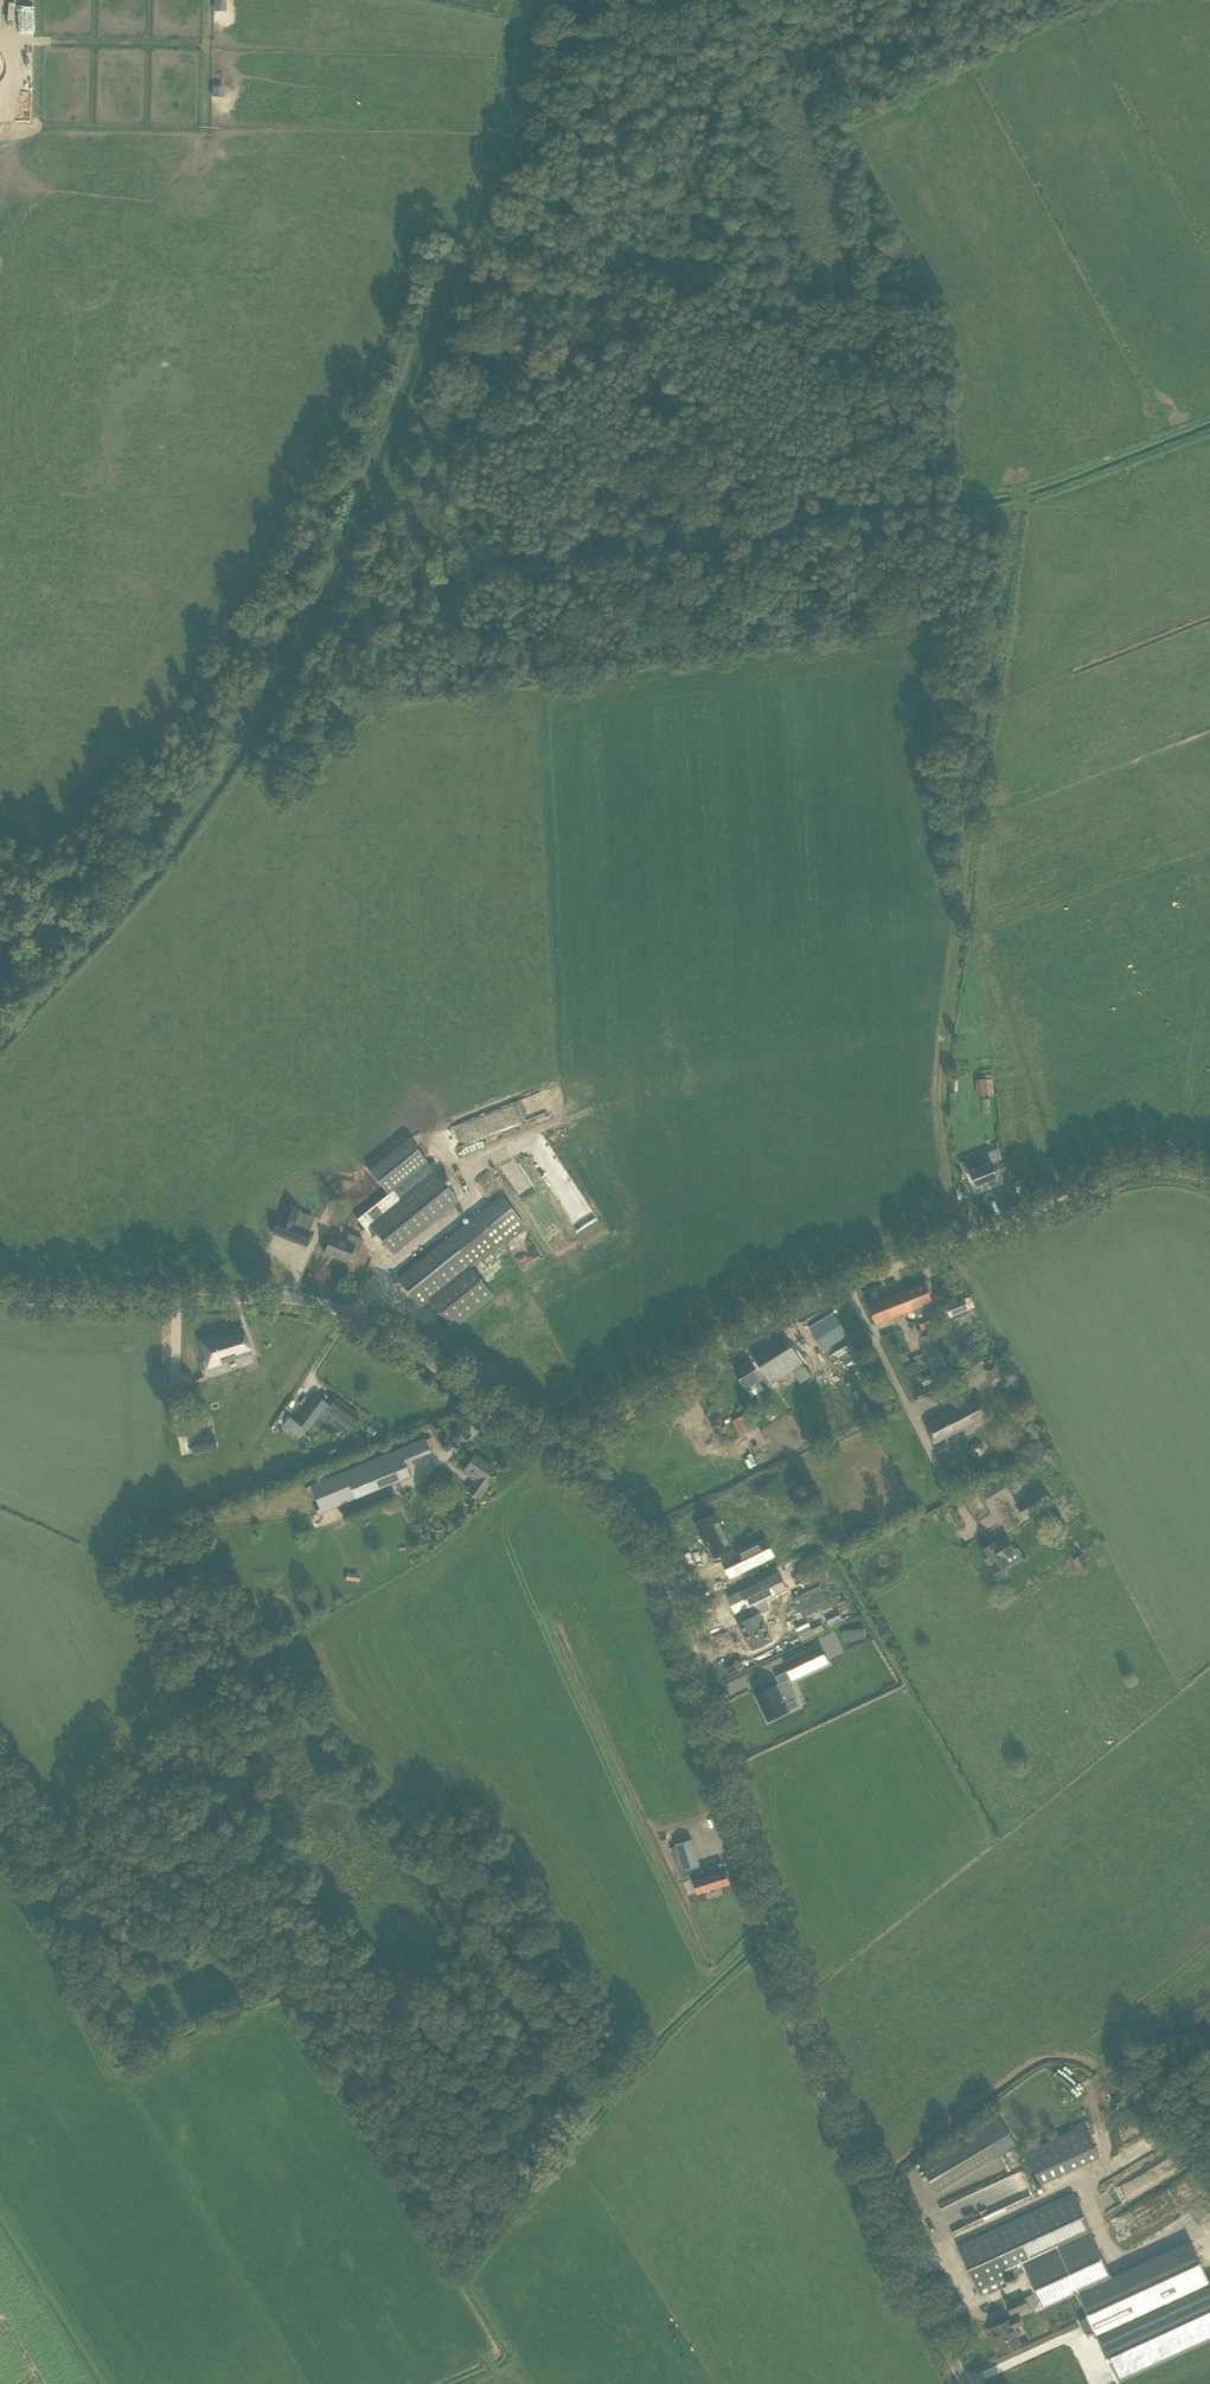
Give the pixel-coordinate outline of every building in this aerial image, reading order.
[(980,1079),(975,1080),(977,1095),(989,1094),(994,1093),(992,1079),(987,1079),(980,1079)] [(450,1148),(541,1116),(534,1097),(443,1130),(450,1148)] [(392,1253),(401,1246),(459,1200),(432,1167),(429,1164),(407,1137),(368,1169),(388,1194),(357,1219),(370,1235),(374,1232),(392,1253)] [(988,1153),(962,1163),(966,1173),(970,1171),(972,1177),(977,1188),(999,1179),(994,1168),(991,1161),(988,1153)] [(428,1300),(470,1267),(523,1224),(501,1196),(398,1279),(420,1307),(428,1300)] [(309,1231),(293,1225),(299,1210),(284,1205),(279,1220),(276,1219),(271,1234),(303,1246),(309,1231)] [(297,1223),(311,1228),(316,1215),(302,1210),(297,1223)] [(331,1235),(324,1253),(347,1262),(350,1254),(356,1257),(363,1240),(349,1234),(347,1241),(331,1235)] [(494,1296),(470,1267),(428,1300),(452,1329),(494,1296)] [(913,1310),(922,1329),(931,1325),(937,1323),(933,1313),(935,1309),(932,1302),(933,1302),(925,1282),(906,1290),(913,1310)] [(913,1310),(906,1290),(868,1305),(876,1324),(913,1310)] [(970,1296),(964,1299),(968,1310),(974,1307),(970,1296)] [(949,1318),(969,1310),(968,1310),(964,1299),(964,1298),(945,1306),(949,1318)] [(201,1342),(204,1354),(207,1365),(250,1353),(243,1328),(220,1334),(221,1337),(201,1342)] [(735,1370),(752,1396),(804,1363),(781,1328),(749,1348),(754,1357),(735,1370)] [(920,1337),(928,1358),(930,1358),(934,1369),(946,1364),(942,1353),(943,1353),(934,1332),(920,1337)] [(909,1359),(906,1351),(899,1354),(903,1362),(909,1359)] [(985,1370),(993,1386),(1003,1381),(995,1365),(985,1370)] [(920,1378),(924,1386),(933,1382),(930,1374),(920,1378)] [(955,1410),(925,1423),(934,1443),(990,1418),(979,1392),(953,1406),(955,1410)] [(296,1420),(295,1421),(307,1430),(307,1429),(319,1413),(345,1432),(346,1431),(351,1425),(358,1416),(335,1398),(329,1406),(315,1395),(307,1405),(296,1420)] [(751,1430),(743,1415),(733,1420),(740,1435),(751,1430)] [(213,1434),(190,1439),(193,1453),(216,1448),(213,1434)] [(388,1454),(343,1472),(310,1484),(319,1509),(316,1510),(318,1514),(354,1498),(399,1481),(409,1476),(404,1462),(430,1452),(425,1438),(388,1454)] [(474,1455),(467,1465),(463,1471),(475,1480),(467,1490),(479,1498),(488,1483),(486,1482),(494,1469),(474,1455)] [(991,1485),(981,1491),(988,1503),(998,1497),(991,1485)] [(1042,1486),(1016,1503),(1026,1520),(1053,1503),(1042,1486)] [(766,1538),(737,1552),(724,1526),(723,1526),(716,1511),(695,1522),(702,1536),(704,1535),(714,1556),(723,1552),(726,1559),(734,1555),(741,1570),(773,1554),(766,1538)] [(1016,1551),(1008,1537),(998,1544),(996,1541),(982,1550),(986,1556),(984,1556),(986,1558),(995,1573),(1010,1563),(1006,1557),(1016,1551)] [(347,1572),(346,1579),(358,1581),(359,1573),(347,1572)] [(751,1617),(736,1624),(741,1635),(743,1634),(751,1650),(770,1641),(758,1615),(768,1611),(762,1599),(784,1589),(777,1574),(739,1592),(746,1607),(750,1605),(753,1612),(749,1614),(751,1617)] [(820,1645),(784,1662),(788,1670),(792,1678),(792,1679),(828,1662),(820,1645)] [(770,1646),(756,1649),(757,1657),(746,1659),(751,1676),(776,1670),(770,1646)] [(756,1694),(768,1720),(781,1714),(788,1711),(789,1711),(788,1710),(785,1704),(796,1699),(788,1680),(787,1680),(779,1684),(776,1685),(776,1684),(756,1694)] [(675,1843),(676,1846),(672,1847),(679,1872),(700,1865),(692,1838),(675,1843)] [(693,1880),(696,1889),(697,1893),(730,1883),(726,1870),(693,1880)] [(1114,2103),(1120,2098),(1115,2091),(1109,2096),(1114,2103)] [(1017,2143),(1000,2116),(979,2129),(931,2158),(921,2164),(937,2191),(947,2185),(996,2157),(1017,2143)] [(1055,2142),(1027,2155),(1041,2185),(1069,2173),(1055,2142)] [(954,2221),(1030,2197),(1024,2179),(948,2203),(954,2221)] [(1074,2193),(958,2245),(979,2294),(983,2292),(982,2290),(1026,2271),(1043,2308),(1077,2293),(1089,2319),(1080,2323),(1086,2335),(1094,2331),(1097,2337),(1209,2285),(1192,2246),(1113,2281),(1112,2277),(1074,2193)] [(1097,2337),(1098,2339),(1117,2380),(1209,2337),(1209,2285),(1097,2337)] [(1011,2314),(1029,2306),(1025,2297),(1007,2305),(1011,2314)] [(1018,2315),(1001,2323),(990,2328),(994,2337),(996,2336),(1003,2351),(1020,2344),(1014,2329),(1023,2325),(1018,2315)]
